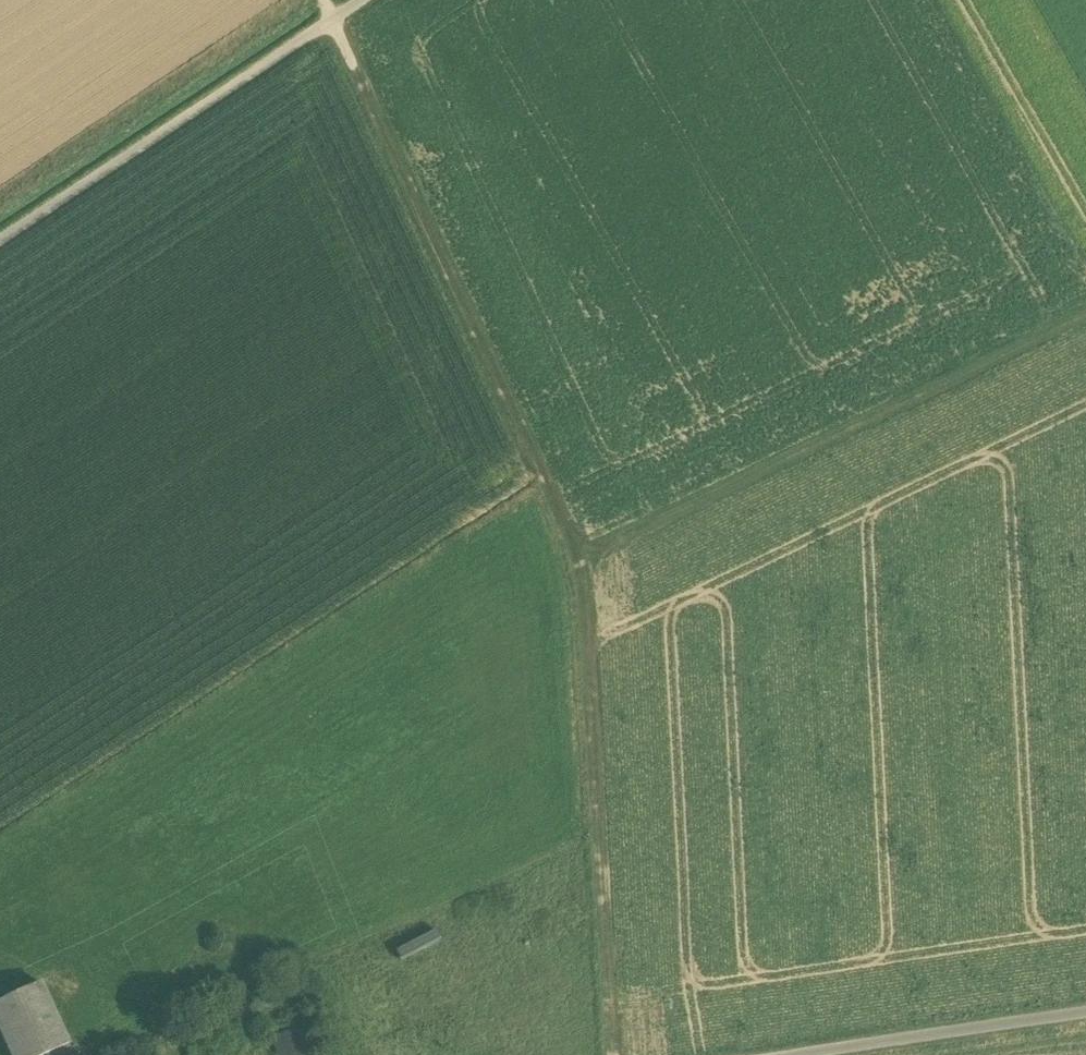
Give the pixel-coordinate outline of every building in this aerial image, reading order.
[(0,1001),(0,1025),(13,1054),(46,1054),(68,1045),(41,983),(0,1001)] [(302,1030),(271,1041),(276,1054),(311,1054),(302,1030)] [(46,1054),(73,1054),(68,1045),(46,1054)]
